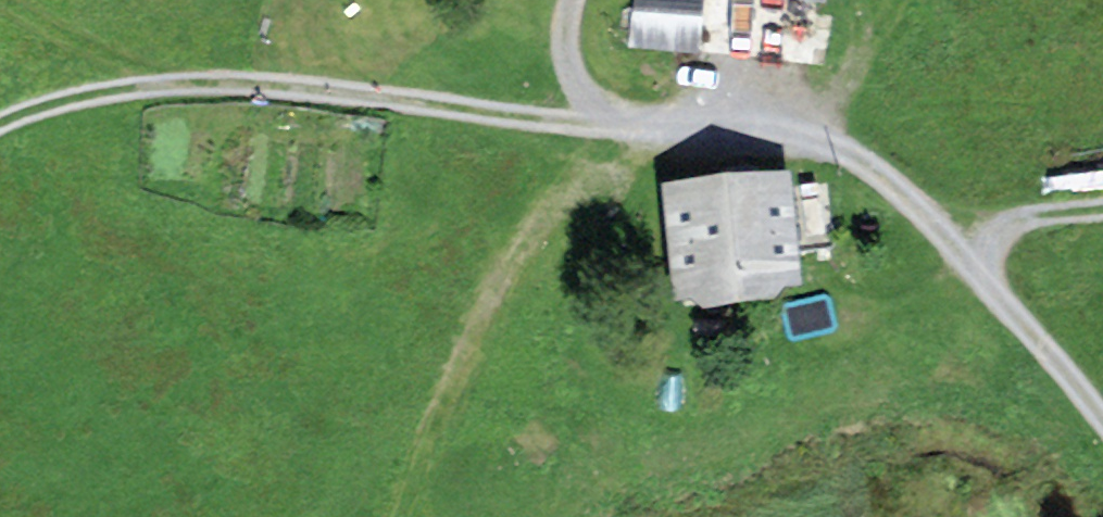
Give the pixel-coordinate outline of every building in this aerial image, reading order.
[(824,11),(826,0),(720,0),(824,11)] [(794,171),(642,184),(651,293),(804,280),(794,171)]
